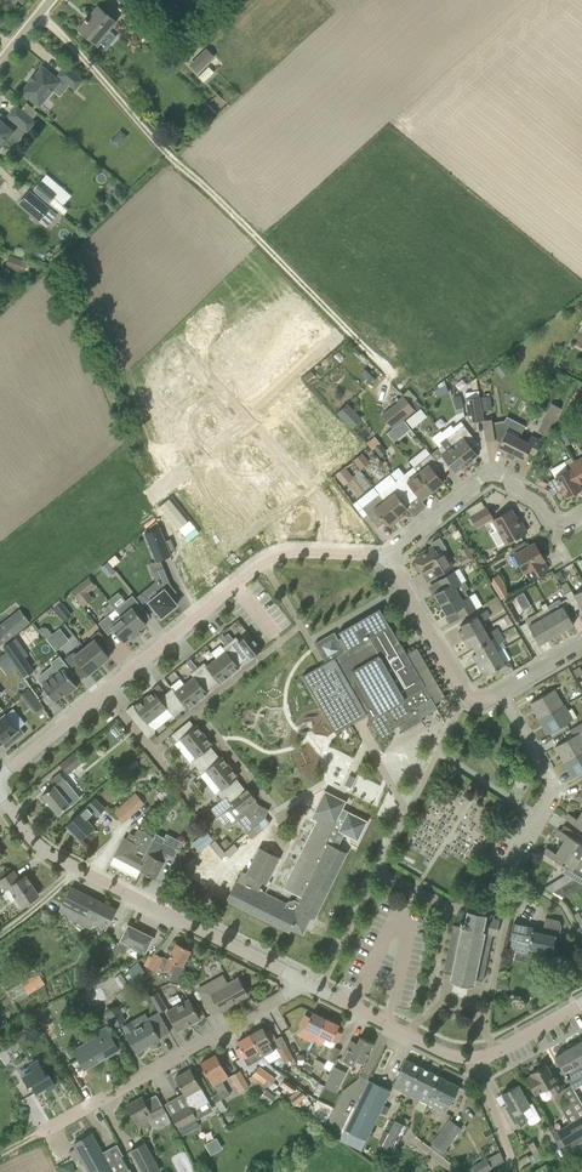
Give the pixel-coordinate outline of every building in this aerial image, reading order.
[(116,22),(98,7),(91,15),(92,16),(89,21),(86,19),(85,20),(86,21),(79,30),(97,45),(116,22)] [(206,48),(189,65),(197,73),(214,56),(206,48)] [(67,67),(60,75),(76,89),(83,80),(67,67)] [(31,82),(23,92),(39,106),(60,82),(43,68),(37,75),(35,74),(34,75),(34,76),(32,80),(31,79),(29,81),(31,82)] [(17,107),(10,116),(28,131),(35,122),(17,107)] [(10,118),(7,122),(15,129),(18,124),(10,118)] [(13,131),(0,120),(0,147),(13,131)] [(41,181),(35,189),(50,202),(57,194),(41,181)] [(34,214),(43,203),(29,192),(20,203),(34,214)] [(4,265),(27,273),(31,262),(8,253),(4,265)] [(440,403),(451,399),(447,384),(435,387),(440,403)] [(410,389),(404,393),(414,409),(420,405),(410,389)] [(481,395),(484,410),(493,408),(490,393),(481,395)] [(453,398),(455,405),(463,402),(460,395),(453,398)] [(483,420),(480,396),(466,399),(470,422),(483,420)] [(398,401),(381,415),(391,427),(408,413),(398,401)] [(347,402),(337,412),(352,427),(362,417),(347,402)] [(406,421),(412,429),(419,424),(413,416),(406,421)] [(542,431),(549,435),(556,421),(546,416),(543,424),(545,425),(542,431)] [(503,456),(509,459),(519,438),(507,431),(508,430),(506,422),(493,424),(492,419),(483,420),(486,441),(495,439),(501,442),(497,449),(504,452),(503,456)] [(314,431),(306,423),(288,439),(296,447),(314,431)] [(572,436),(564,423),(557,427),(564,440),(572,436)] [(447,439),(468,465),(473,460),(472,459),(477,455),(464,438),(471,433),(464,425),(447,439)] [(304,456),(322,440),(314,431),(296,447),(304,456)] [(519,438),(509,459),(514,462),(516,458),(523,462),(528,452),(535,455),(542,441),(531,435),(528,442),(519,438)] [(462,469),(468,465),(447,439),(441,443),(443,445),(437,449),(456,472),(461,468),(462,469)] [(312,465),(330,448),(322,440),(304,456),(303,456),(312,466),(312,465)] [(371,462),(363,453),(354,460),(362,469),(371,462)] [(431,453),(419,462),(413,467),(432,491),(444,482),(440,476),(446,472),(431,453)] [(575,462),(567,466),(569,469),(555,477),(548,482),(555,493),(562,489),(567,497),(581,489),(579,486),(581,484),(581,475),(575,462)] [(344,484),(354,476),(345,466),(335,474),(344,484)] [(413,467),(408,471),(396,480),(412,500),(418,495),(421,500),(432,491),(413,467)] [(412,500),(396,480),(391,474),(375,486),(381,493),(379,494),(399,519),(404,515),(402,512),(407,507),(406,505),(412,500)] [(220,510),(238,495),(239,494),(231,485),(212,500),(220,510)] [(378,527),(379,526),(384,522),(386,524),(392,520),(394,523),(399,519),(379,494),(362,507),(378,527)] [(227,520),(246,504),(238,495),(220,510),(227,520)] [(170,500),(160,508),(179,531),(188,523),(170,500)] [(235,529),(254,514),(246,504),(227,520),(235,529)] [(476,526),(492,517),(487,508),(471,517),(476,526)] [(507,544),(527,532),(522,523),(520,525),(511,509),(493,520),(507,544)] [(244,540),(263,525),(254,514),(235,529),(244,540)] [(171,556),(160,527),(145,533),(156,562),(171,556)] [(545,560),(534,543),(515,554),(525,572),(526,571),(531,580),(548,570),(543,561),(545,560)] [(434,567),(438,574),(438,575),(453,566),(444,550),(438,554),(433,546),(420,554),(421,555),(415,559),(423,573),(434,567)] [(472,552),(461,557),(464,564),(475,559),(472,552)] [(113,568),(108,562),(101,568),(106,573),(113,568)] [(152,572),(160,592),(149,601),(162,617),(177,604),(171,597),(177,592),(170,584),(171,584),(164,567),(152,572)] [(558,580),(561,578),(563,574),(560,570),(554,574),(558,580)] [(434,593),(441,604),(465,590),(469,588),(466,582),(462,584),(454,571),(439,580),(443,588),(434,593)] [(510,594),(499,574),(490,579),(502,599),(510,594)] [(81,605),(93,597),(89,591),(96,586),(90,576),(71,589),(81,605)] [(575,610),(581,607),(581,609),(581,589),(574,594),(571,590),(565,593),(568,598),(567,598),(575,610)] [(465,590),(441,604),(447,615),(456,610),(461,618),(476,609),(465,590)] [(524,592),(515,597),(522,609),(531,604),(524,592)] [(115,609),(121,616),(122,616),(137,635),(140,633),(141,634),(144,632),(141,629),(147,624),(137,612),(142,607),(133,595),(115,609)] [(577,615),(575,610),(567,598),(561,602),(563,606),(558,609),(554,602),(548,606),(549,607),(552,612),(562,631),(574,624),(571,619),(577,615)] [(64,619),(71,614),(62,601),(55,606),(64,619)] [(543,610),(549,607),(548,606),(545,602),(540,605),(543,610)] [(381,739),(394,731),(393,729),(399,726),(402,731),(400,732),(400,733),(426,718),(425,718),(423,719),(422,717),(437,708),(431,697),(406,654),(401,645),(400,644),(400,643),(390,626),(380,608),(338,632),(342,638),(339,639),(335,632),(315,643),(326,663),(331,661),(334,666),(331,667),(344,689),(350,686),(368,717),(381,739)] [(481,613),(483,617),(484,619),(490,616),(486,610),(481,613)] [(540,619),(551,638),(562,631),(552,612),(540,619)] [(122,616),(121,616),(115,622),(109,615),(99,623),(109,635),(114,630),(124,642),(130,638),(133,641),(135,639),(134,637),(137,635),(122,616)] [(459,631),(464,640),(484,628),(477,616),(471,619),(461,625),(463,629),(459,631)] [(20,631),(10,618),(0,626),(0,644),(1,645),(20,631)] [(539,644),(551,638),(540,619),(529,626),(526,622),(520,626),(530,643),(536,639),(539,644)] [(61,627),(69,637),(73,634),(65,624),(61,627)] [(496,637),(502,633),(498,627),(492,630),(496,637)] [(473,645),(475,649),(491,640),(484,628),(464,640),(469,648),(473,645)] [(53,635),(48,630),(43,629),(41,632),(47,640),(53,635)] [(92,642),(85,647),(100,666),(101,665),(100,664),(110,657),(102,647),(108,642),(99,631),(92,637),(92,642)] [(262,649),(249,633),(239,640),(236,637),(229,642),(244,660),(250,655),(252,658),(262,649)] [(502,633),(496,637),(500,643),(506,640),(502,633)] [(62,646),(53,635),(47,640),(56,651),(62,646)] [(473,655),(478,663),(498,652),(491,640),(475,649),(477,653),(473,655)] [(238,665),(244,660),(229,642),(223,647),(226,651),(217,659),(230,675),(240,667),(238,665)] [(100,666),(85,647),(78,653),(73,652),(66,658),(74,669),(80,664),(88,674),(98,666),(99,667),(100,666)] [(35,671),(21,651),(11,657),(25,677),(35,671)] [(512,667),(508,660),(504,663),(498,652),(478,663),(482,672),(487,669),(489,673),(493,671),(497,676),(512,667)] [(8,655),(0,661),(0,665),(1,667),(7,662),(14,670),(17,667),(8,655)] [(75,674),(60,655),(51,662),(58,672),(42,685),(54,700),(65,692),(67,695),(77,686),(70,678),(75,674)] [(220,683),(230,675),(217,659),(207,666),(204,662),(197,668),(212,687),(218,681),(220,683)] [(338,736),(368,717),(350,686),(344,689),(331,667),(304,682),(338,736)] [(207,691),(212,687),(197,668),(191,673),(194,677),(185,684),(198,701),(208,693),(207,691)] [(188,709),(198,701),(185,684),(176,692),(173,688),(166,693),(181,711),(187,707),(188,709)] [(530,703),(539,718),(563,704),(561,700),(555,689),(530,703)] [(154,691),(144,699),(158,715),(167,708),(174,717),(175,716),(178,720),(183,716),(180,712),(181,711),(166,693),(160,698),(154,691)] [(25,700),(31,707),(38,701),(32,694),(25,700)] [(158,715),(144,699),(135,706),(133,704),(126,710),(149,737),(152,741),(157,737),(154,733),(156,732),(148,723),(158,715)] [(572,720),(563,704),(539,718),(548,734),(572,720)] [(0,719),(0,744),(2,743),(7,748),(25,733),(20,726),(18,728),(6,714),(0,719)] [(195,726),(190,720),(172,735),(177,742),(181,739),(188,748),(205,735),(197,725),(195,726)] [(555,746),(564,762),(581,752),(581,737),(580,732),(581,731),(581,723),(570,730),(573,736),(555,746)] [(213,745),(205,735),(188,748),(196,757),(192,760),(197,767),(216,752),(211,746),(213,745)] [(75,752),(60,764),(68,774),(84,762),(75,752)] [(220,758),(216,752),(197,767),(203,774),(206,771),(214,780),(230,766),(222,756),(220,758)] [(564,762),(573,777),(581,772),(581,752),(564,762)] [(238,776),(230,766),(214,780),(221,789),(218,792),(223,799),(241,784),(236,778),(238,776)] [(54,785),(43,795),(58,813),(70,804),(70,803),(77,798),(64,782),(67,780),(60,772),(50,780),(54,785)] [(354,777),(349,775),(345,784),(349,786),(350,787),(355,777),(354,777)] [(246,790),(241,784),(223,799),(213,807),(220,815),(229,808),(239,820),(247,814),(251,819),(255,811),(259,804),(255,800),(256,799),(248,788),(246,790)] [(332,828),(341,811),(346,801),(325,791),(312,817),(317,820),(327,825),(332,828)] [(145,803),(141,799),(136,792),(114,811),(123,822),(145,803)] [(80,813),(67,825),(81,839),(93,827),(87,820),(95,812),(98,815),(105,808),(95,798),(88,805),(80,813)] [(265,817),(268,810),(259,804),(255,811),(265,817)] [(283,888),(299,896),(297,900),(295,899),(288,901),(287,904),(265,893),(271,881),(267,880),(279,858),(260,848),(247,873),(243,871),(237,882),(236,882),(227,900),(289,931),(291,928),(303,933),(310,919),(311,916),(314,918),(346,853),(337,848),(344,833),(358,840),(368,821),(348,811),(347,814),(341,811),(332,828),(327,825),(322,823),(317,820),(283,888)] [(565,818),(581,829),(581,813),(581,812),(578,818),(568,813),(565,818)] [(265,816),(265,817),(248,831),(247,832),(252,838),(270,822),(265,816)] [(124,837),(115,856),(141,870),(145,862),(142,860),(144,857),(136,853),(138,849),(145,853),(150,845),(154,837),(155,837),(143,831),(138,828),(135,835),(130,833),(127,838),(124,837)] [(581,853),(581,836),(578,833),(574,839),(569,835),(559,829),(555,834),(564,840),(562,843),(560,847),(579,858),(581,853)] [(214,839),(207,830),(203,834),(210,843),(214,839)] [(145,853),(144,857),(142,860),(145,862),(141,870),(156,878),(161,867),(169,853),(175,856),(180,848),(165,841),(167,837),(157,832),(155,837),(154,837),(150,845),(145,853)] [(231,843),(226,838),(219,843),(224,849),(231,843)] [(234,843),(225,851),(216,840),(211,844),(222,857),(227,853),(229,856),(238,848),(234,843)] [(581,867),(581,860),(579,858),(560,847),(557,853),(547,847),(544,853),(571,869),(574,864),(581,868),(581,867)] [(574,878),(581,883),(581,872),(579,870),(574,878)] [(29,901),(39,895),(26,875),(19,880),(14,871),(0,880),(0,882),(5,890),(10,887),(23,906),(29,901)] [(117,909),(116,909),(71,886),(63,903),(59,912),(91,929),(96,920),(108,926),(117,909)] [(500,920),(493,918),(486,917),(487,914),(467,910),(465,922),(461,921),(460,925),(453,924),(443,972),(452,974),(450,979),(455,982),(468,985),(473,984),(475,979),(483,981),(493,934),(497,935),(500,920)] [(553,952),(556,936),(560,936),(562,926),(560,920),(546,917),(543,932),(533,930),(534,927),(514,923),(511,938),(530,942),(529,948),(553,952)] [(128,924),(123,935),(120,941),(116,948),(126,953),(129,946),(146,954),(154,937),(128,924)] [(191,950),(177,943),(169,959),(164,956),(163,958),(155,954),(148,966),(157,971),(159,967),(172,973),(171,979),(179,981),(186,967),(183,966),(191,950)] [(110,947),(98,971),(105,974),(117,950),(110,947)] [(145,977),(142,973),(134,962),(126,968),(136,982),(137,983),(145,977)] [(8,990),(15,1003),(29,995),(29,994),(44,985),(37,973),(8,990)] [(198,990),(212,1015),(248,995),(238,978),(227,984),(223,976),(198,990)] [(158,1011),(166,1007),(158,992),(150,996),(158,1011)] [(168,1011),(179,1030),(200,1019),(189,999),(168,1011)] [(107,1011),(115,1027),(126,1020),(118,1005),(107,1011)] [(312,1030),(319,1033),(326,1019),(313,1012),(311,1017),(306,1015),(301,1024),(312,1030)] [(336,1042),(341,1033),(337,1030),(339,1025),(326,1019),(319,1033),(316,1039),(324,1044),(327,1038),(336,1042)] [(136,1051),(159,1038),(150,1021),(135,1029),(131,1022),(123,1026),(127,1034),(136,1051)] [(276,1039),(271,1030),(266,1032),(263,1027),(251,1034),(259,1049),(276,1039)] [(75,1050),(85,1068),(118,1049),(106,1028),(97,1033),(99,1036),(75,1050)] [(259,1049),(251,1034),(238,1042),(241,1047),(236,1049),(241,1059),(259,1049)] [(364,1063),(374,1043),(361,1036),(356,1046),(349,1042),(341,1060),(354,1066),(357,1060),(364,1063)] [(569,1047),(579,1065),(580,1064),(581,1069),(581,1040),(569,1047)] [(285,1063),(294,1058),(286,1045),(278,1049),(285,1063)] [(334,1045),(324,1067),(332,1071),(336,1063),(335,1062),(341,1049),(334,1045)] [(580,1064),(579,1065),(569,1047),(563,1051),(564,1051),(555,1056),(574,1088),(581,1083),(581,1069),(580,1064)] [(229,1077),(216,1054),(201,1063),(210,1079),(218,1093),(227,1088),(223,1080),(229,1077)] [(406,1059),(391,1090),(386,1099),(395,1104),(401,1091),(445,1112),(449,1104),(450,1104),(459,1086),(406,1059)] [(33,1084),(36,1091),(37,1092),(47,1086),(48,1089),(56,1085),(49,1073),(47,1075),(38,1060),(31,1064),(34,1070),(24,1075),(30,1086),(33,1084)] [(558,1076),(556,1077),(553,1073),(551,1074),(546,1065),(531,1073),(535,1080),(529,1084),(534,1092),(540,1089),(541,1091),(539,1092),(543,1098),(548,1100),(552,1098),(553,1094),(564,1087),(558,1076)] [(253,1074),(253,1075),(265,1083),(271,1074),(259,1066),(253,1074)] [(335,1092),(340,1081),(345,1072),(334,1066),(332,1071),(329,1076),(324,1086),(335,1092)] [(196,1079),(190,1069),(176,1077),(189,1101),(195,1097),(199,1104),(208,1099),(204,1092),(203,1092),(196,1079)] [(250,1086),(246,1079),(240,1069),(231,1075),(240,1091),(250,1086)] [(281,1083),(294,1092),(298,1085),(286,1077),(281,1083)] [(362,1150),(386,1099),(391,1090),(369,1079),(363,1092),(345,1128),(346,1128),(342,1136),(343,1136),(341,1139),(362,1150)] [(535,1114),(524,1095),(518,1085),(502,1094),(511,1109),(504,1113),(513,1128),(527,1120),(527,1119),(535,1114)] [(261,1097),(271,1104),(277,1094),(267,1087),(261,1097)] [(304,1090),(302,1091),(292,1099),(296,1104),(303,1099),(308,1095),(304,1090)] [(140,1128),(165,1113),(167,1112),(157,1094),(144,1101),(142,1096),(127,1105),(140,1128)] [(580,1097),(562,1108),(570,1122),(556,1130),(565,1144),(572,1140),(581,1134),(581,1100),(580,1097)] [(197,1117),(189,1103),(171,1113),(179,1127),(197,1117)] [(389,1159),(393,1151),(394,1151),(403,1133),(405,1134),(410,1126),(396,1119),(382,1145),(384,1146),(380,1155),(389,1159)] [(544,1132),(551,1143),(559,1138),(553,1127),(544,1132)] [(444,1151),(453,1139),(442,1131),(433,1143),(444,1151)] [(92,1134),(74,1143),(76,1148),(70,1151),(75,1161),(82,1158),(90,1171),(132,1171),(130,1168),(129,1169),(122,1156),(109,1164),(92,1134)] [(572,1140),(577,1148),(581,1146),(581,1134),(572,1140)] [(53,1152),(62,1147),(56,1135),(47,1139),(53,1152)] [(210,1153),(223,1148),(217,1136),(205,1142),(210,1153)] [(534,1140),(528,1144),(533,1153),(539,1149),(534,1140)] [(131,1150),(143,1171),(157,1171),(160,1170),(145,1142),(131,1150)] [(487,1159),(473,1167),(476,1171),(483,1171),(491,1167),(487,1159)]
